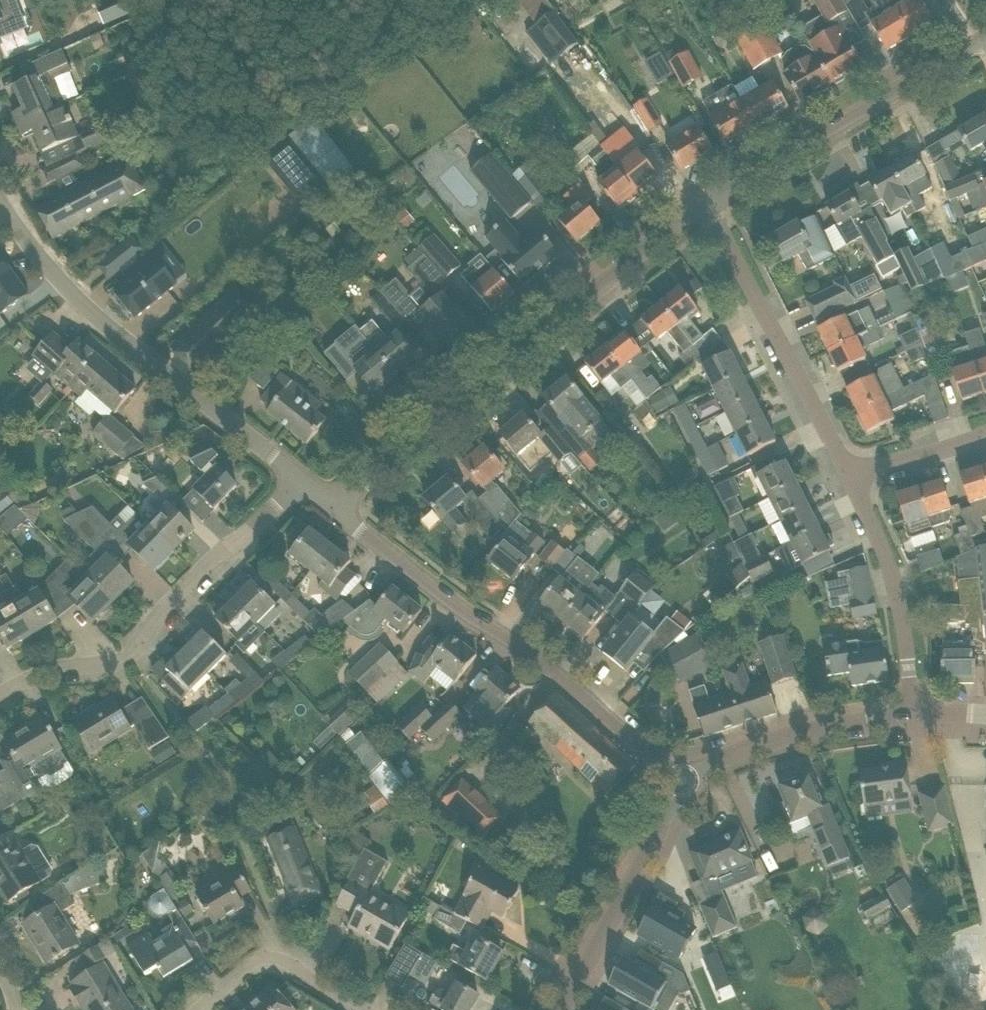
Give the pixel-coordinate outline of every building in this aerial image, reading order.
[(25,28),(14,0),(0,0),(0,38),(25,28)] [(96,5),(105,25),(139,10),(134,0),(107,0),(96,5)] [(843,0),(813,0),(823,16),(800,29),(806,39),(814,53),(816,56),(832,83),(835,81),(836,84),(845,79),(843,76),(863,65),(847,38),(844,40),(839,30),(855,20),(843,0)] [(889,0),(869,0),(873,6),(863,12),(871,25),(887,51),(910,37),(889,0)] [(910,37),(934,22),(921,0),(889,0),(910,37)] [(537,25),(528,32),(552,63),(561,56),(578,44),(554,12),(537,25)] [(763,20),(749,28),(769,62),(775,58),(783,54),(782,53),(763,20)] [(769,62),(749,28),(734,37),(754,71),(769,62)] [(98,34),(89,38),(95,50),(104,46),(98,34)] [(814,53),(806,39),(782,53),(783,54),(775,58),(783,71),(801,101),(820,90),(824,92),(828,89),(828,85),(832,83),(816,56),(814,53)] [(13,114),(18,125),(64,104),(53,80),(72,72),(62,51),(41,60),(46,73),(14,88),(24,109),(13,114)] [(669,63),(683,88),(702,77),(688,52),(669,63)] [(134,89),(144,91),(161,83),(153,64),(128,75),(134,89)] [(772,81),(741,99),(757,127),(788,109),(772,81)] [(757,127),(741,99),(732,85),(702,103),(708,112),(707,113),(726,145),(744,134),(745,136),(756,130),(755,128),(757,127)] [(633,106),(649,133),(663,125),(647,98),(633,106)] [(64,104),(18,125),(23,137),(34,132),(43,153),(79,137),(64,104)] [(984,116),(959,131),(971,152),(982,146),(985,152),(985,120),(984,116)] [(329,189),(355,173),(321,120),(295,136),(329,189)] [(666,143),(682,170),(713,152),(697,125),(666,143)] [(80,136),(86,150),(106,140),(99,126),(80,136)] [(610,157),(601,145),(600,146),(591,135),(571,151),(557,134),(547,142),(570,171),(588,157),(596,167),(610,157)] [(637,151),(617,167),(637,192),(657,176),(649,166),(650,165),(647,162),(637,151)] [(35,207),(53,239),(146,188),(129,156),(78,184),(72,172),(85,166),(79,153),(41,169),(47,183),(55,179),(63,193),(35,207)] [(472,173),(511,219),(531,202),(492,156),(472,173)] [(951,201),(945,187),(939,175),(938,175),(927,181),(925,177),(926,177),(914,156),(894,168),(914,211),(915,211),(935,199),(939,207),(951,201)] [(939,175),(945,187),(962,180),(950,156),(950,157),(933,165),(938,175),(939,175)] [(637,192),(617,167),(597,183),(608,198),(609,197),(618,208),(637,192)] [(916,213),(915,211),(914,211),(894,168),(870,182),(890,217),(902,210),(907,219),(916,213)] [(518,182),(541,212),(556,200),(532,171),(518,182)] [(980,210),(985,207),(985,182),(984,183),(985,186),(979,189),(974,176),(973,176),(973,175),(962,180),(945,187),(951,201),(973,192),(980,210)] [(572,209),(558,220),(576,242),(600,222),(585,205),(593,199),(580,184),(563,197),(572,209)] [(850,194),(827,207),(837,224),(837,225),(835,227),(846,246),(861,238),(877,266),(884,278),(901,269),(894,256),(886,241),(887,241),(869,208),(861,213),(860,211),(850,194)] [(980,210),(976,211),(981,223),(985,221),(985,207),(980,210)] [(403,209),(394,218),(403,229),(413,220),(403,209)] [(835,258),(817,217),(799,225),(798,223),(771,238),(785,263),(798,255),(807,271),(835,258)] [(506,222),(487,238),(503,258),(501,260),(523,286),(559,255),(537,229),(523,241),(516,234),(506,222)] [(972,249),(973,248),(974,249),(985,243),(985,229),(967,238),(972,249)] [(947,242),(951,251),(968,242),(964,233),(947,242)] [(137,235),(99,265),(111,280),(119,273),(148,249),(137,235)] [(421,247),(447,278),(461,266),(435,235),(421,247)] [(943,243),(932,249),(937,261),(946,279),(955,275),(948,260),(951,259),(943,243)] [(908,248),(894,255),(912,291),(925,285),(908,248)] [(973,248),(972,249),(951,259),(948,260),(955,275),(980,264),(974,249),(973,248)] [(115,294),(135,319),(177,285),(176,283),(148,249),(119,273),(128,284),(115,294)] [(407,269),(431,298),(449,283),(424,255),(407,269)] [(0,262),(0,316),(29,295),(4,259),(0,262)] [(461,276),(479,297),(492,312),(514,293),(488,263),(476,273),(471,267),(461,276)] [(875,275),(850,287),(857,302),(882,289),(875,275)] [(806,302),(816,322),(857,302),(850,287),(845,278),(834,283),(836,287),(806,302)] [(380,292),(405,321),(407,320),(419,334),(431,324),(450,348),(473,329),(457,310),(456,310),(442,293),(420,312),(407,298),(408,293),(396,279),(380,292)] [(695,280),(685,288),(692,296),(702,289),(695,280)] [(897,320),(913,312),(914,311),(902,284),(883,292),(896,320),(897,320)] [(171,349),(195,373),(261,309),(237,285),(171,349)] [(681,289),(661,305),(703,357),(722,342),(713,329),(703,337),(687,318),(697,310),(681,289)] [(397,328),(405,321),(380,292),(373,299),(397,328)] [(703,357),(661,305),(641,320),(658,341),(668,333),(683,353),(679,356),(675,351),(661,362),(675,379),(703,357)] [(923,307),(914,308),(916,318),(924,316),(923,307)] [(818,331),(828,352),(878,328),(868,308),(846,318),(845,318),(818,331)] [(898,338),(905,352),(923,343),(918,328),(915,321),(913,312),(897,320),(904,335),(898,338)] [(301,313),(293,319),(305,333),(313,326),(301,313)] [(918,328),(923,343),(928,357),(927,357),(929,361),(941,357),(928,317),(915,321),(918,328)] [(373,321),(360,331),(395,375),(417,356),(404,341),(398,333),(388,340),(373,321)] [(356,327),(324,353),(348,382),(358,373),(373,390),(374,392),(395,375),(360,331),(356,327)] [(878,328),(828,352),(830,355),(828,359),(831,366),(836,367),(838,373),(865,359),(861,350),(883,339),(878,328)] [(43,381),(50,373),(55,377),(81,399),(88,391),(114,415),(136,389),(79,340),(71,349),(52,333),(32,357),(34,359),(27,367),(43,381)] [(625,333),(605,348),(631,381),(642,373),(632,361),(642,354),(625,333)] [(968,348),(969,347),(975,365),(985,394),(985,393),(985,349),(983,341),(967,346),(968,348)] [(923,343),(905,352),(911,365),(927,357),(928,357),(923,343)] [(969,347),(968,348),(948,354),(953,371),(962,401),(985,394),(975,365),(969,347)] [(631,381),(605,348),(586,364),(602,385),(611,378),(621,390),(631,381)] [(701,367),(713,390),(742,375),(730,352),(701,367)] [(847,390),(857,412),(904,390),(903,389),(891,364),(878,371),(877,376),(847,390)] [(267,413),(307,444),(326,421),(287,390),(292,382),(282,374),(261,401),(270,409),(267,413)] [(713,390),(724,412),(753,398),(742,375),(713,390)] [(904,390),(857,412),(867,433),(894,420),(891,412),(925,396),(928,406),(943,401),(934,375),(903,389),(904,390)] [(647,401),(649,399),(661,390),(651,378),(637,388),(647,401)] [(567,379),(544,398),(556,413),(559,417),(561,416),(571,427),(573,426),(583,438),(589,432),(590,434),(594,430),(593,429),(603,422),(582,398),(583,398),(580,394),(567,379)] [(53,390),(43,381),(29,397),(40,406),(53,390)] [(595,397),(614,420),(625,411),(606,388),(595,397)] [(649,399),(656,413),(671,406),(664,392),(649,399)] [(673,409),(685,432),(696,426),(687,409),(692,406),(693,408),(708,400),(705,394),(673,409)] [(724,412),(735,434),(764,420),(753,398),(724,412)] [(109,414),(92,434),(117,456),(123,461),(146,447),(134,436),(109,414)] [(545,464),(531,446),(542,437),(523,415),(500,434),(534,474),(545,464)] [(764,420),(735,434),(747,457),(776,442),(764,420)] [(571,427),(561,436),(580,458),(591,448),(583,438),(573,426),(571,427)] [(685,432),(696,454),(707,448),(696,426),(685,432)] [(541,442),(559,464),(572,453),(553,431),(541,442)] [(208,439),(185,450),(191,462),(206,478),(194,490),(200,496),(214,510),(237,487),(213,463),(219,457),(213,451),(208,439)] [(464,465),(484,490),(505,472),(484,448),(464,465)] [(591,448),(580,458),(590,470),(602,461),(591,448)] [(707,448),(696,454),(707,477),(718,471),(707,448)] [(756,477),(768,499),(797,485),(785,462),(756,477)] [(983,468),(961,476),(971,508),(960,511),(971,537),(984,533),(980,520),(985,518),(985,479),(983,468)] [(158,515),(148,525),(174,550),(193,531),(162,499),(170,490),(157,477),(142,484),(154,496),(147,503),(158,515)] [(456,510),(467,500),(465,497),(448,478),(424,498),(454,533),(466,523),(456,510)] [(730,479),(713,488),(722,504),(730,500),(736,497),(738,496),(730,479)] [(942,482),(919,489),(932,528),(949,522),(952,515),(950,511),(951,511),(942,482)] [(478,500),(506,532),(521,514),(496,485),(478,500)] [(768,499),(779,522),(808,507),(797,485),(768,499)] [(70,504),(78,496),(70,488),(62,496),(70,504)] [(932,528),(919,489),(897,496),(911,539),(933,532),(932,528)] [(13,505),(3,491),(0,493),(0,515),(13,505)] [(40,509),(38,502),(33,505),(24,513),(34,525),(39,519),(40,509)] [(8,538),(29,521),(16,505),(0,517),(0,528),(8,538)] [(93,507),(79,514),(101,535),(110,527),(154,570),(174,550),(148,525),(137,514),(126,525),(118,517),(110,525),(93,507)] [(779,522),(790,544),(819,529),(808,507),(779,522)] [(475,522),(490,540),(502,530),(488,511),(475,522)] [(97,566),(87,577),(113,602),(133,583),(93,543),(101,535),(79,514),(63,521),(95,552),(89,558),(97,566)] [(729,518),(741,541),(749,537),(738,514),(729,518)] [(501,546),(489,561),(514,581),(531,560),(531,559),(544,543),(515,521),(501,539),(505,542),(501,546)] [(552,570),(552,569),(567,549),(568,550),(581,533),(567,522),(538,559),(552,570)] [(954,537),(961,556),(975,550),(966,526),(958,530),(959,535),(954,537)] [(834,545),(831,538),(827,537),(824,538),(819,529),(790,544),(774,552),(779,561),(795,553),(802,567),(831,552),(830,550),(833,549),(834,545)] [(290,556),(310,572),(331,546),(310,530),(290,556)] [(760,558),(749,537),(741,541),(751,563),(760,558)] [(541,603),(563,621),(582,598),(582,597),(589,588),(568,571),(578,559),(586,550),(580,544),(572,553),(568,550),(567,549),(552,569),(562,577),(561,579),(541,603)] [(331,546),(310,572),(322,581),(318,586),(327,593),(351,562),(331,546)] [(976,549),(984,612),(985,612),(985,548),(976,549)] [(916,557),(921,573),(945,566),(939,550),(916,557)] [(973,683),(973,678),(975,678),(975,651),(985,651),(985,635),(975,550),(961,556),(957,557),(959,581),(957,581),(960,606),(942,606),(943,678),(957,678),(958,683),(973,683)] [(770,575),(762,559),(761,559),(760,558),(751,563),(745,566),(754,583),(770,575)] [(850,606),(853,619),(877,613),(873,598),(866,567),(837,574),(838,580),(825,583),(830,610),(850,606)] [(113,602),(87,577),(79,568),(67,580),(64,577),(57,585),(68,596),(93,622),(113,602)] [(606,611),(615,619),(630,600),(637,606),(639,604),(640,605),(656,584),(638,569),(616,595),(603,585),(600,588),(593,582),(589,588),(582,597),(582,598),(563,621),(584,638),(606,611)] [(6,591),(7,591),(32,634),(56,620),(38,591),(25,599),(17,585),(14,587),(6,575),(0,578),(0,581),(6,591)] [(356,575),(341,595),(347,597),(362,580),(362,579),(362,577),(360,575),(358,575),(356,575)] [(267,585),(285,603),(293,595),(275,577),(267,585)] [(252,583),(234,601),(258,625),(276,607),(266,597),(252,583)] [(342,621),(360,635),(361,636),(364,636),(365,637),(367,637),(371,636),(373,635),(375,634),(377,632),(379,630),(379,629),(385,621),(403,635),(422,610),(393,588),(378,607),(370,600),(342,621)] [(6,591),(0,595),(0,635),(8,649),(32,634),(7,591),(6,591)] [(293,595),(285,603),(303,621),(320,638),(355,611),(351,608),(342,601),(322,616),(315,608),(310,613),(293,595)] [(630,600),(615,619),(624,626),(603,653),(626,671),(646,646),(658,656),(685,632),(667,618),(653,635),(631,618),(641,606),(640,605),(639,604),(637,606),(630,600)] [(234,601),(216,619),(230,633),(238,642),(240,643),(238,646),(237,646),(245,654),(257,643),(256,642),(249,635),(258,625),(234,601)] [(203,632),(185,651),(208,674),(227,656),(203,632)] [(424,683),(429,677),(449,692),(477,656),(451,635),(443,645),(432,636),(417,654),(410,672),(424,683)] [(661,656),(678,687),(715,665),(697,635),(661,656)] [(306,636),(285,651),(292,660),(311,646),(312,645),(306,636)] [(765,656),(774,685),(797,677),(784,636),(765,642),(770,655),(765,656)] [(824,645),(825,655),(828,675),(849,672),(851,686),(889,681),(882,641),(865,644),(858,642),(858,641),(846,643),(846,641),(824,645)] [(349,674),(377,704),(409,675),(380,644),(349,674)] [(208,674),(185,651),(167,669),(171,673),(162,682),(182,701),(208,674)] [(292,660),(285,651),(264,667),(270,676),(292,660)] [(723,670),(729,694),(740,725),(778,713),(767,681),(751,686),(743,663),(723,670)] [(508,704),(521,689),(496,668),(471,697),(472,698),(463,709),(491,733),(513,708),(508,704)] [(256,673),(229,694),(235,703),(262,682),(256,673)] [(740,725),(729,694),(710,701),(705,687),(690,692),(694,706),(704,737),(740,725)] [(235,703),(229,694),(207,710),(214,719),(235,703)] [(579,772),(591,783),(593,781),(608,794),(635,766),(555,694),(528,723),(581,770),(579,772)] [(74,721),(92,751),(129,729),(113,701),(87,717),(86,714),(74,721)] [(420,729),(421,730),(432,742),(462,714),(451,702),(433,718),(420,729)] [(409,741),(421,730),(420,729),(433,718),(421,705),(397,727),(409,741)] [(334,729),(340,736),(359,719),(353,712),(334,729)] [(147,735),(142,738),(149,750),(170,738),(154,714),(140,723),(147,735)] [(17,763),(5,770),(23,799),(42,787),(38,780),(48,774),(51,775),(63,769),(63,764),(68,762),(51,734),(54,733),(52,729),(49,731),(43,720),(42,720),(38,718),(27,724),(27,729),(5,742),(17,763)] [(483,729),(471,743),(480,752),(493,738),(483,729)] [(346,745),(370,776),(388,759),(366,730),(346,745)] [(169,742),(157,749),(164,761),(176,754),(169,742)] [(271,770),(279,763),(269,752),(261,760),(271,770)] [(370,777),(391,804),(412,791),(388,760),(370,777)] [(860,772),(862,792),(866,820),(913,813),(907,761),(889,764),(890,768),(860,772)] [(5,770),(0,773),(0,805),(3,811),(23,799),(5,770)] [(781,787),(787,803),(782,805),(789,825),(807,818),(827,867),(829,867),(833,877),(853,869),(828,805),(822,808),(810,776),(781,787)] [(442,802),(482,839),(484,837),(485,838),(504,818),(462,779),(443,799),(444,800),(442,802)] [(366,801),(375,814),(388,805),(375,786),(365,793),(369,799),(366,801)] [(954,826),(944,786),(917,793),(928,833),(954,826)] [(39,804),(31,814),(34,818),(49,809),(39,804)] [(267,839),(295,907),(324,896),(296,827),(267,839)] [(689,851),(697,870),(702,881),(715,876),(716,878),(753,863),(740,831),(716,840),(717,843),(710,846),(709,844),(689,851)] [(9,901),(51,875),(52,871),(37,847),(31,846),(24,851),(12,832),(0,839),(0,887),(9,901)] [(142,855),(153,874),(160,842),(142,855)] [(356,915),(350,927),(390,950),(411,914),(393,904),(391,907),(369,894),(388,863),(364,849),(346,880),(351,883),(338,905),(356,915)] [(463,897),(454,913),(467,921),(482,930),(492,912),(503,919),(519,891),(479,868),(463,897)] [(196,893),(214,924),(243,907),(238,898),(251,890),(238,869),(196,893)] [(158,880),(167,894),(180,886),(171,872),(158,880)] [(24,926),(48,963),(55,958),(56,960),(80,945),(61,914),(74,905),(61,884),(32,902),(40,916),(24,926)] [(147,933),(127,945),(145,976),(158,968),(164,978),(193,960),(187,950),(198,943),(187,926),(164,890),(152,898),(149,903),(150,909),(153,914),(158,917),(164,917),(168,915),(173,924),(171,931),(174,936),(155,947),(150,938),(147,933)] [(660,893),(652,909),(653,910),(639,935),(652,943),(651,946),(663,953),(664,950),(680,958),(696,930),(681,921),(686,913),(676,907),(678,903),(660,893)] [(699,906),(713,938),(737,928),(723,896),(699,906)] [(860,907),(868,921),(885,912),(877,898),(860,907)] [(177,904),(185,917),(194,912),(186,899),(177,904)] [(467,921),(454,913),(453,914),(441,907),(434,919),(460,934),(467,921)] [(127,930),(113,938),(118,945),(132,936),(127,930)] [(74,960),(81,973),(116,952),(109,939),(74,960)] [(447,958),(487,981),(502,954),(476,939),(468,953),(454,946),(447,958)] [(396,960),(385,978),(388,979),(402,988),(409,976),(425,986),(438,963),(423,954),(405,944),(396,960)] [(624,957),(609,983),(622,990),(621,992),(651,1009),(665,986),(679,993),(682,995),(691,992),(683,974),(663,963),(655,975),(624,957)] [(104,965),(73,984),(74,986),(71,988),(85,1009),(91,1006),(94,1009),(131,1009),(104,965)] [(441,1009),(471,1009),(478,996),(455,984),(448,996),(437,990),(429,1003),(441,1009)] [(248,1008),(250,1009),(292,1009),(272,987),(248,1008)]
